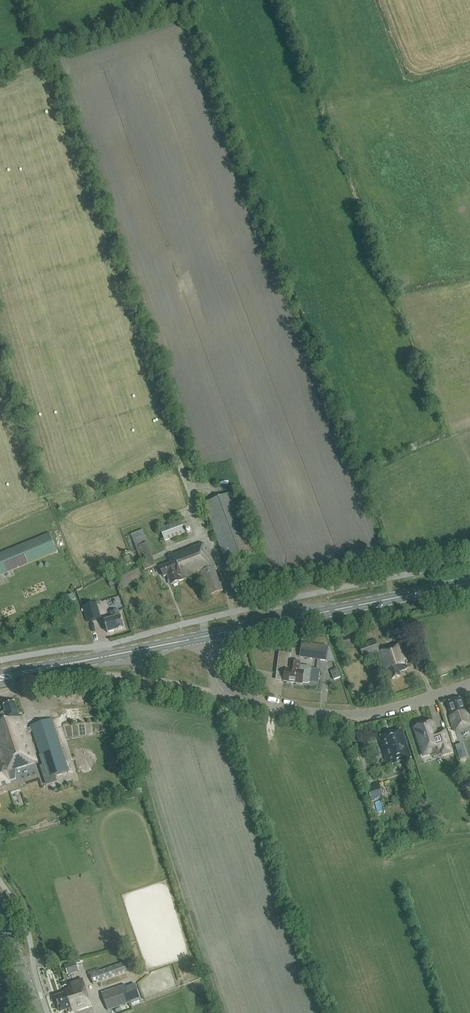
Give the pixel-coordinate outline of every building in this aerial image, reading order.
[(226,560),(256,549),(234,493),(204,504),(226,560)] [(160,529),(165,542),(185,534),(180,521),(160,529)] [(58,552),(50,534),(0,554),(0,575),(58,552)] [(136,548),(145,570),(156,566),(147,543),(136,548)] [(171,585),(186,579),(185,577),(200,572),(210,596),(223,591),(215,570),(217,570),(212,558),(208,560),(202,543),(168,556),(171,563),(160,568),(164,577),(167,576),(171,585)] [(70,602),(76,600),(73,594),(67,597),(70,602)] [(122,595),(98,601),(101,612),(125,607),(122,595)] [(97,603),(83,607),(88,622),(96,620),(93,610),(99,609),(97,603)] [(104,621),(108,633),(124,628),(121,616),(120,616),(118,610),(111,612),(112,618),(104,621)] [(380,652),(376,640),(360,645),(364,657),(380,652)] [(336,663),(330,647),(328,647),(302,643),(301,653),(324,657),(324,661),(336,663)] [(399,672),(408,669),(406,661),(401,645),(380,652),(386,670),(389,669),(392,680),(401,676),(399,672)] [(300,666),(301,662),(290,661),(291,654),(279,652),(277,671),(285,672),(284,682),(302,685),(303,683),(308,683),(310,682),(312,669),(310,667),(300,666)] [(331,672),(334,680),(340,678),(338,670),(331,672)] [(454,731),(469,726),(469,715),(468,710),(466,711),(461,699),(448,703),(452,716),(449,717),(454,731)] [(12,773),(11,770),(37,761),(28,733),(33,731),(48,778),(69,771),(52,719),(31,726),(32,727),(27,728),(22,714),(19,715),(15,701),(4,705),(6,712),(0,714),(0,756),(2,764),(0,765),(0,787),(11,784),(8,774),(12,773)] [(433,722),(414,728),(424,756),(433,753),(433,752),(441,749),(443,755),(452,752),(445,731),(437,733),(433,722)] [(389,766),(411,758),(402,730),(379,738),(389,766)] [(116,761),(112,751),(108,752),(110,762),(111,763),(115,761),(116,761)] [(405,771),(407,778),(416,775),(413,768),(405,771)] [(369,789),(373,799),(383,796),(380,785),(369,789)] [(125,963),(98,973),(91,976),(94,985),(128,973),(125,963)] [(66,993),(55,997),(61,1012),(72,1009),(73,1012),(91,1006),(84,984),(65,990),(66,993)] [(135,984),(126,988),(125,985),(102,994),(109,1011),(141,1000),(135,984)]
